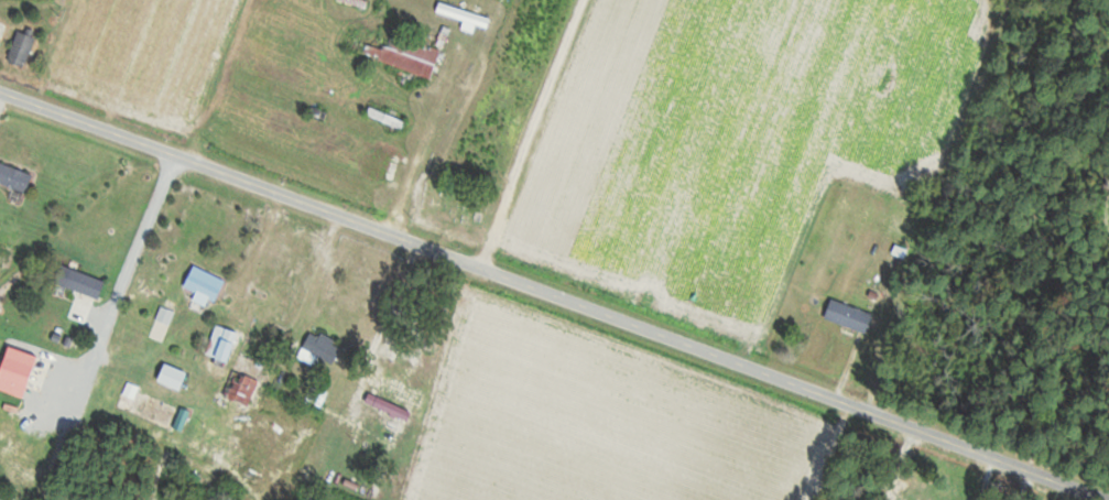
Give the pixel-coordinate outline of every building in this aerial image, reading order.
[(488,28),(492,18),(442,1),(439,10),(488,28)] [(0,20),(0,38),(5,40),(10,23),(0,20)] [(433,78),(443,49),(386,29),(381,42),(356,33),(351,50),(433,78)] [(38,37),(21,30),(8,60),(25,67),(38,37)] [(370,112),(402,130),(405,124),(374,106),(370,112)] [(329,112),(318,109),(316,115),(327,119),(329,112)] [(384,179),(396,182),(403,153),(391,150),(384,179)] [(0,161),(0,181),(28,193),(35,175),(0,161)] [(101,299),(108,282),(63,265),(56,282),(101,299)] [(212,308),(225,280),(196,266),(186,286),(199,292),(195,300),(212,308)] [(826,318),(868,334),(876,314),(834,298),(826,318)] [(234,341),(238,333),(219,326),(209,353),(229,361),(236,342),(234,341)] [(299,357),(313,365),(318,356),(334,364),(344,345),(314,330),(299,357)] [(28,397),(40,355),(9,346),(0,378),(0,390),(28,397)] [(181,390),(188,373),(167,364),(160,381),(181,390)] [(252,405),(261,380),(232,370),(224,395),(252,405)]
